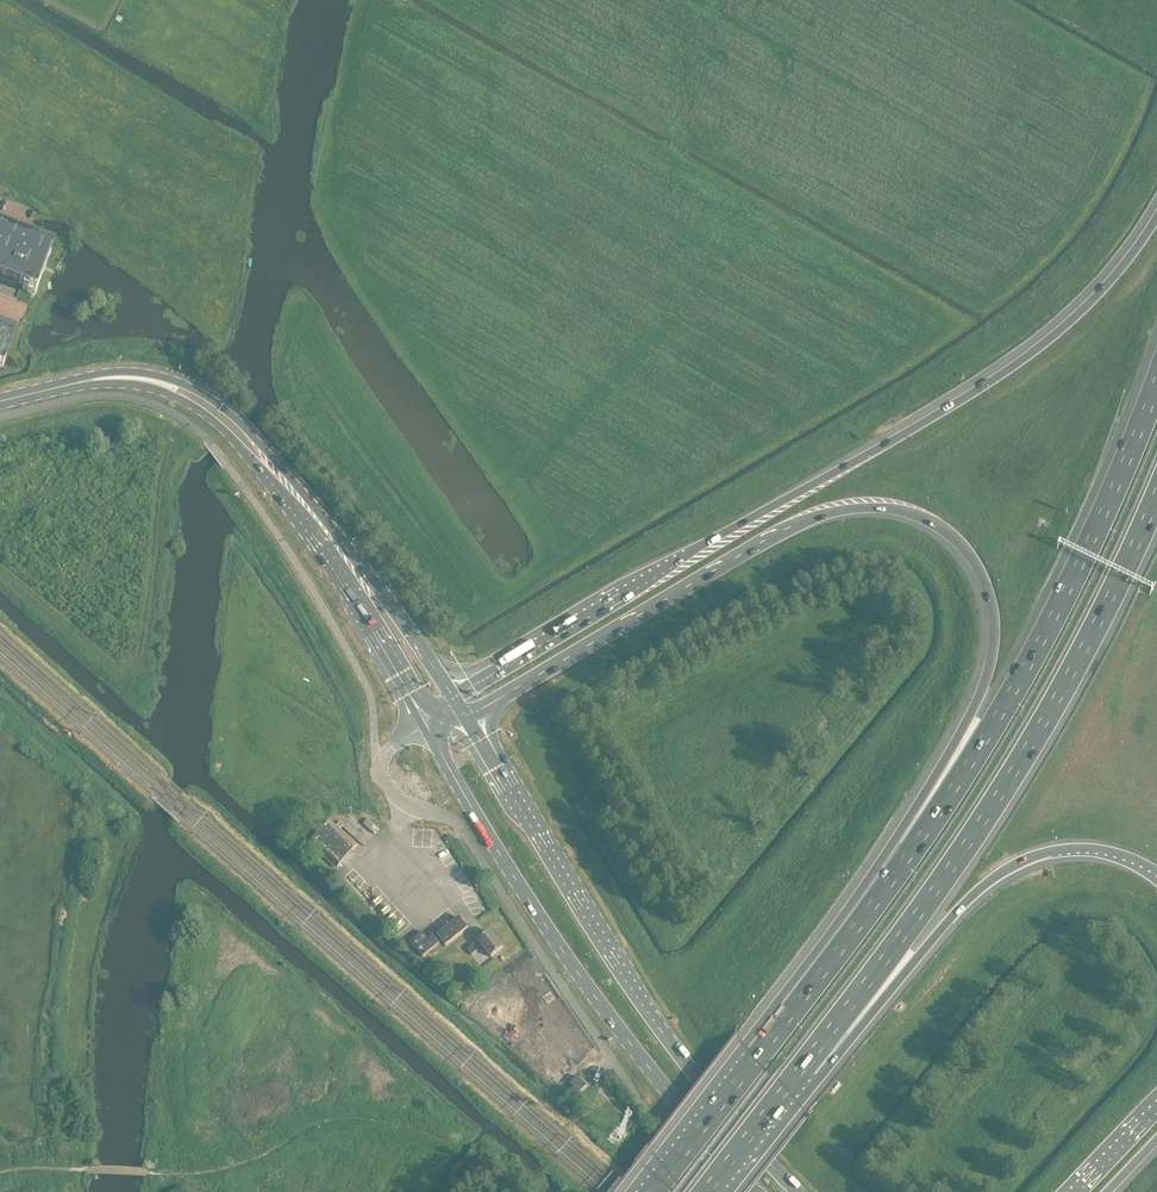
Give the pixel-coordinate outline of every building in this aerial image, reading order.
[(0,228),(0,276),(33,289),(49,247),(29,239),(0,228)] [(13,330),(0,325),(0,363),(1,364),(13,330)] [(309,844),(336,868),(358,845),(330,820),(309,844)] [(445,946),(468,927),(459,916),(437,934),(436,932),(428,938),(422,931),(410,941),(404,946),(410,953),(416,948),(426,960),(430,957),(426,953),(441,941),(445,946)] [(523,937),(515,925),(499,935),(503,941),(507,938),(511,944),(523,937)] [(477,940),(490,957),(503,946),(490,930),(477,940)] [(466,948),(471,955),(477,950),(472,944),(466,948)] [(569,1083),(579,1093),(586,1085),(576,1075),(569,1083)]
